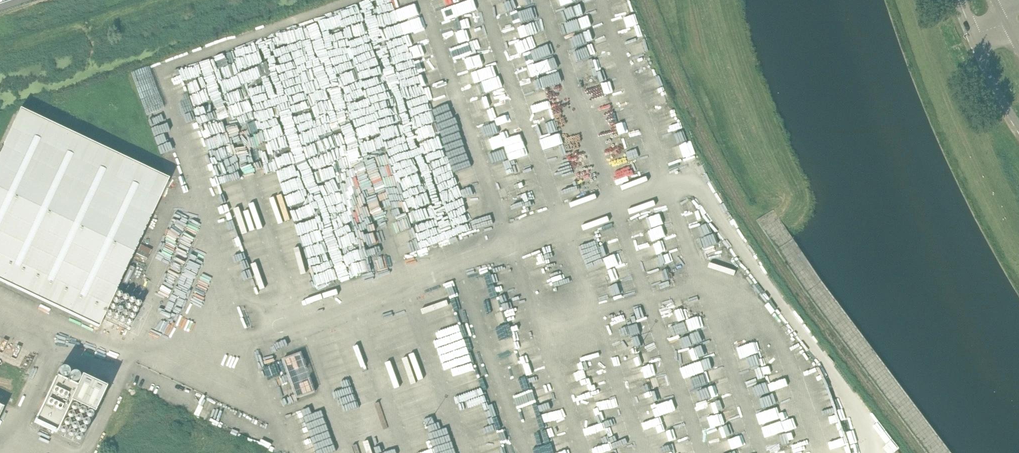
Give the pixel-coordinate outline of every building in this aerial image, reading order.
[(99,327),(169,178),(20,109),(0,152),(0,280),(99,327)] [(76,387),(56,377),(34,422),(56,432),(71,402),(94,412),(106,387),(81,376),(76,387)]
